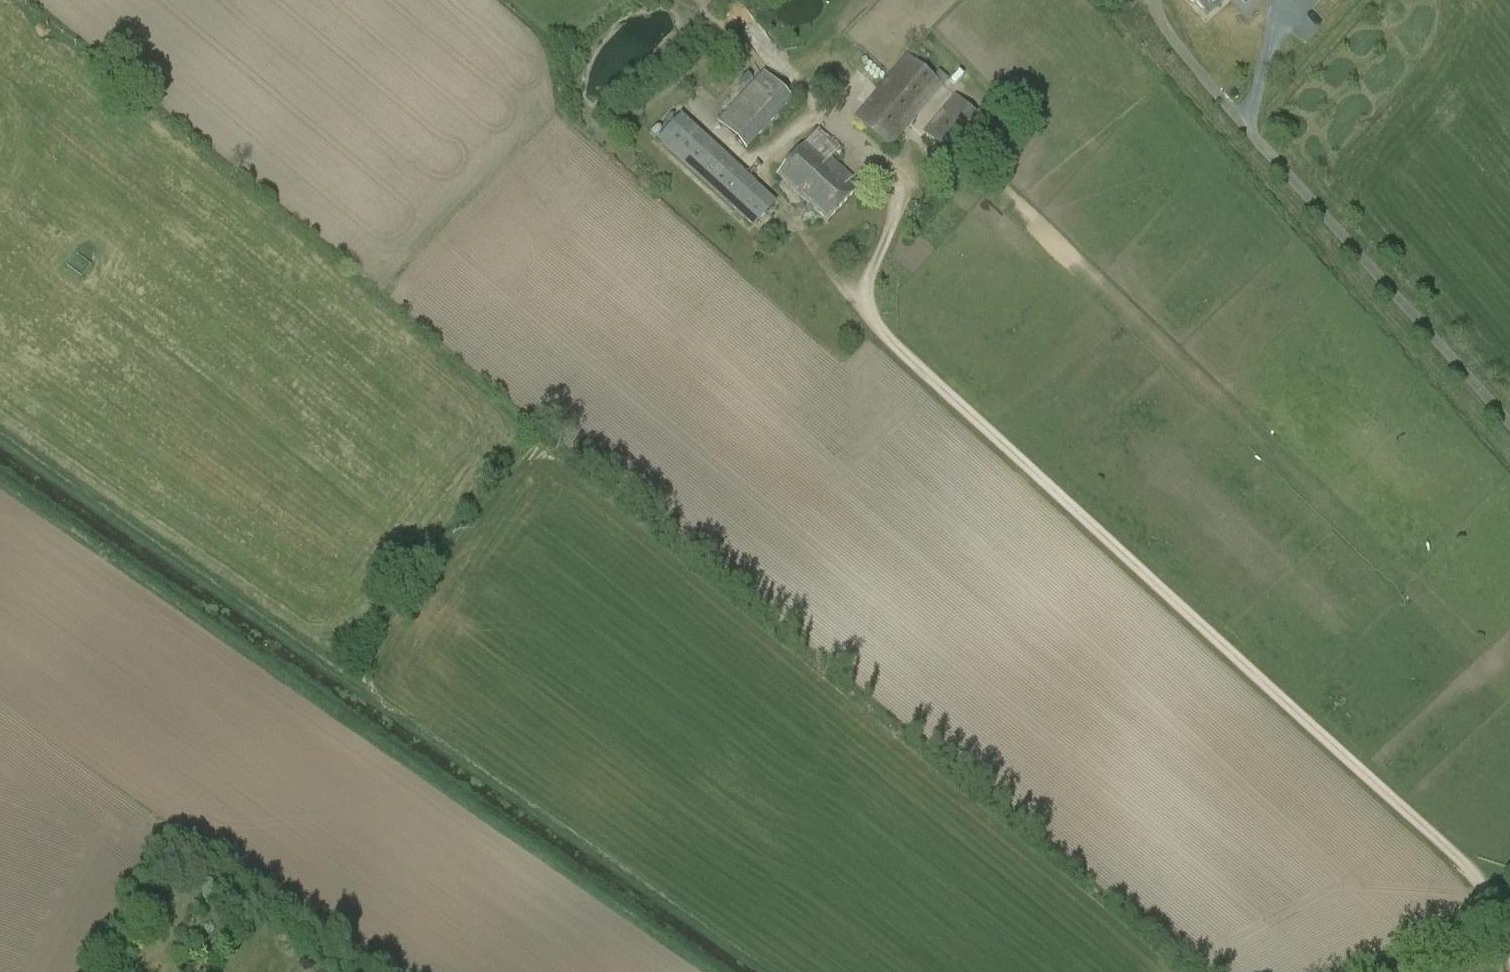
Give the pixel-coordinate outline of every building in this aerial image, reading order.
[(1207,16),(1225,0),(1192,0),(1207,16)] [(890,150),(942,87),(906,57),(854,119),(890,150)] [(746,151),(794,99),(765,72),(717,124),(746,151)] [(955,161),(987,124),(955,96),(922,133),(955,161)] [(753,229),(775,205),(743,176),(745,174),(681,116),(657,143),(753,229)] [(827,222),(856,191),(843,180),(847,175),(830,160),(837,152),(817,134),(778,176),(827,222)]
